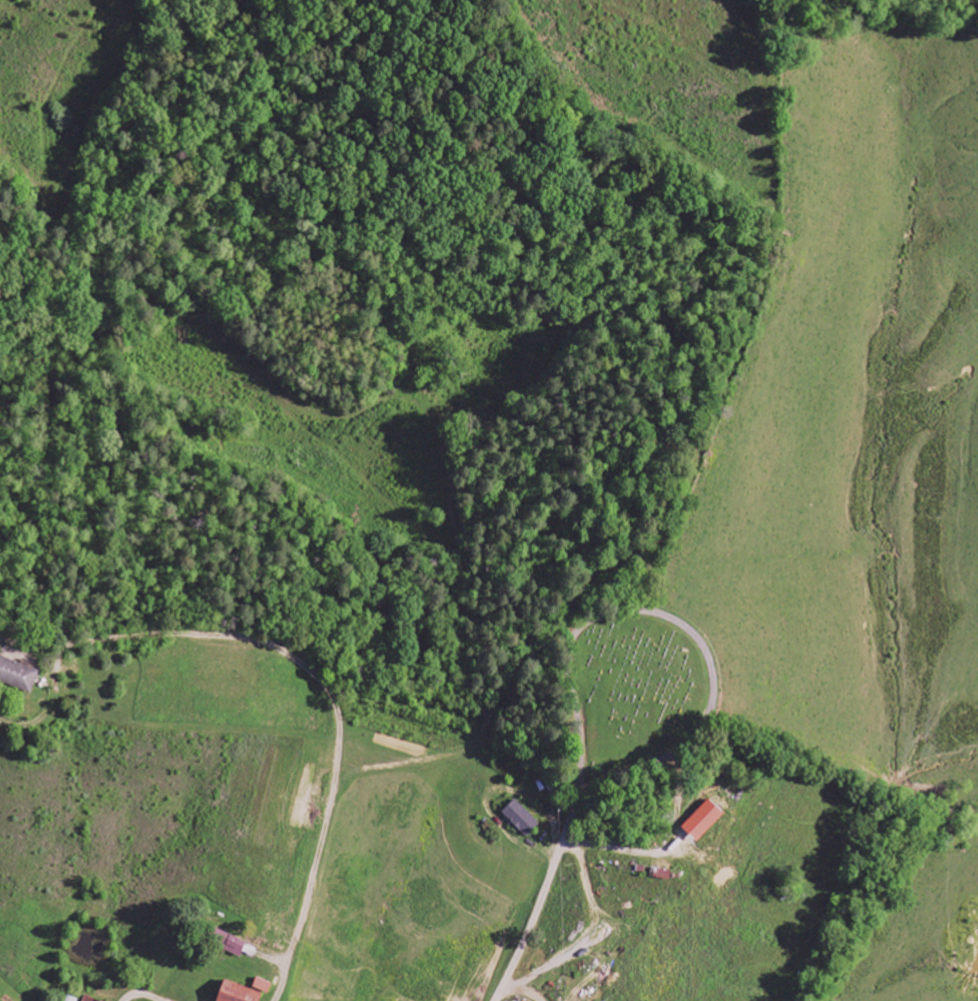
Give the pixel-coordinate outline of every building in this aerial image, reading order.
[(0,656),(0,681),(33,693),(41,671),(0,656)] [(503,813),(527,838),(541,826),(517,800),(503,813)] [(684,829),(700,843),(726,814),(710,800),(684,829)] [(242,957),(249,943),(221,930),(214,944),(242,957)] [(254,988),(270,993),(273,982),(257,977),(254,988)] [(264,992),(225,980),(218,1000),(261,1000),(264,992)]
